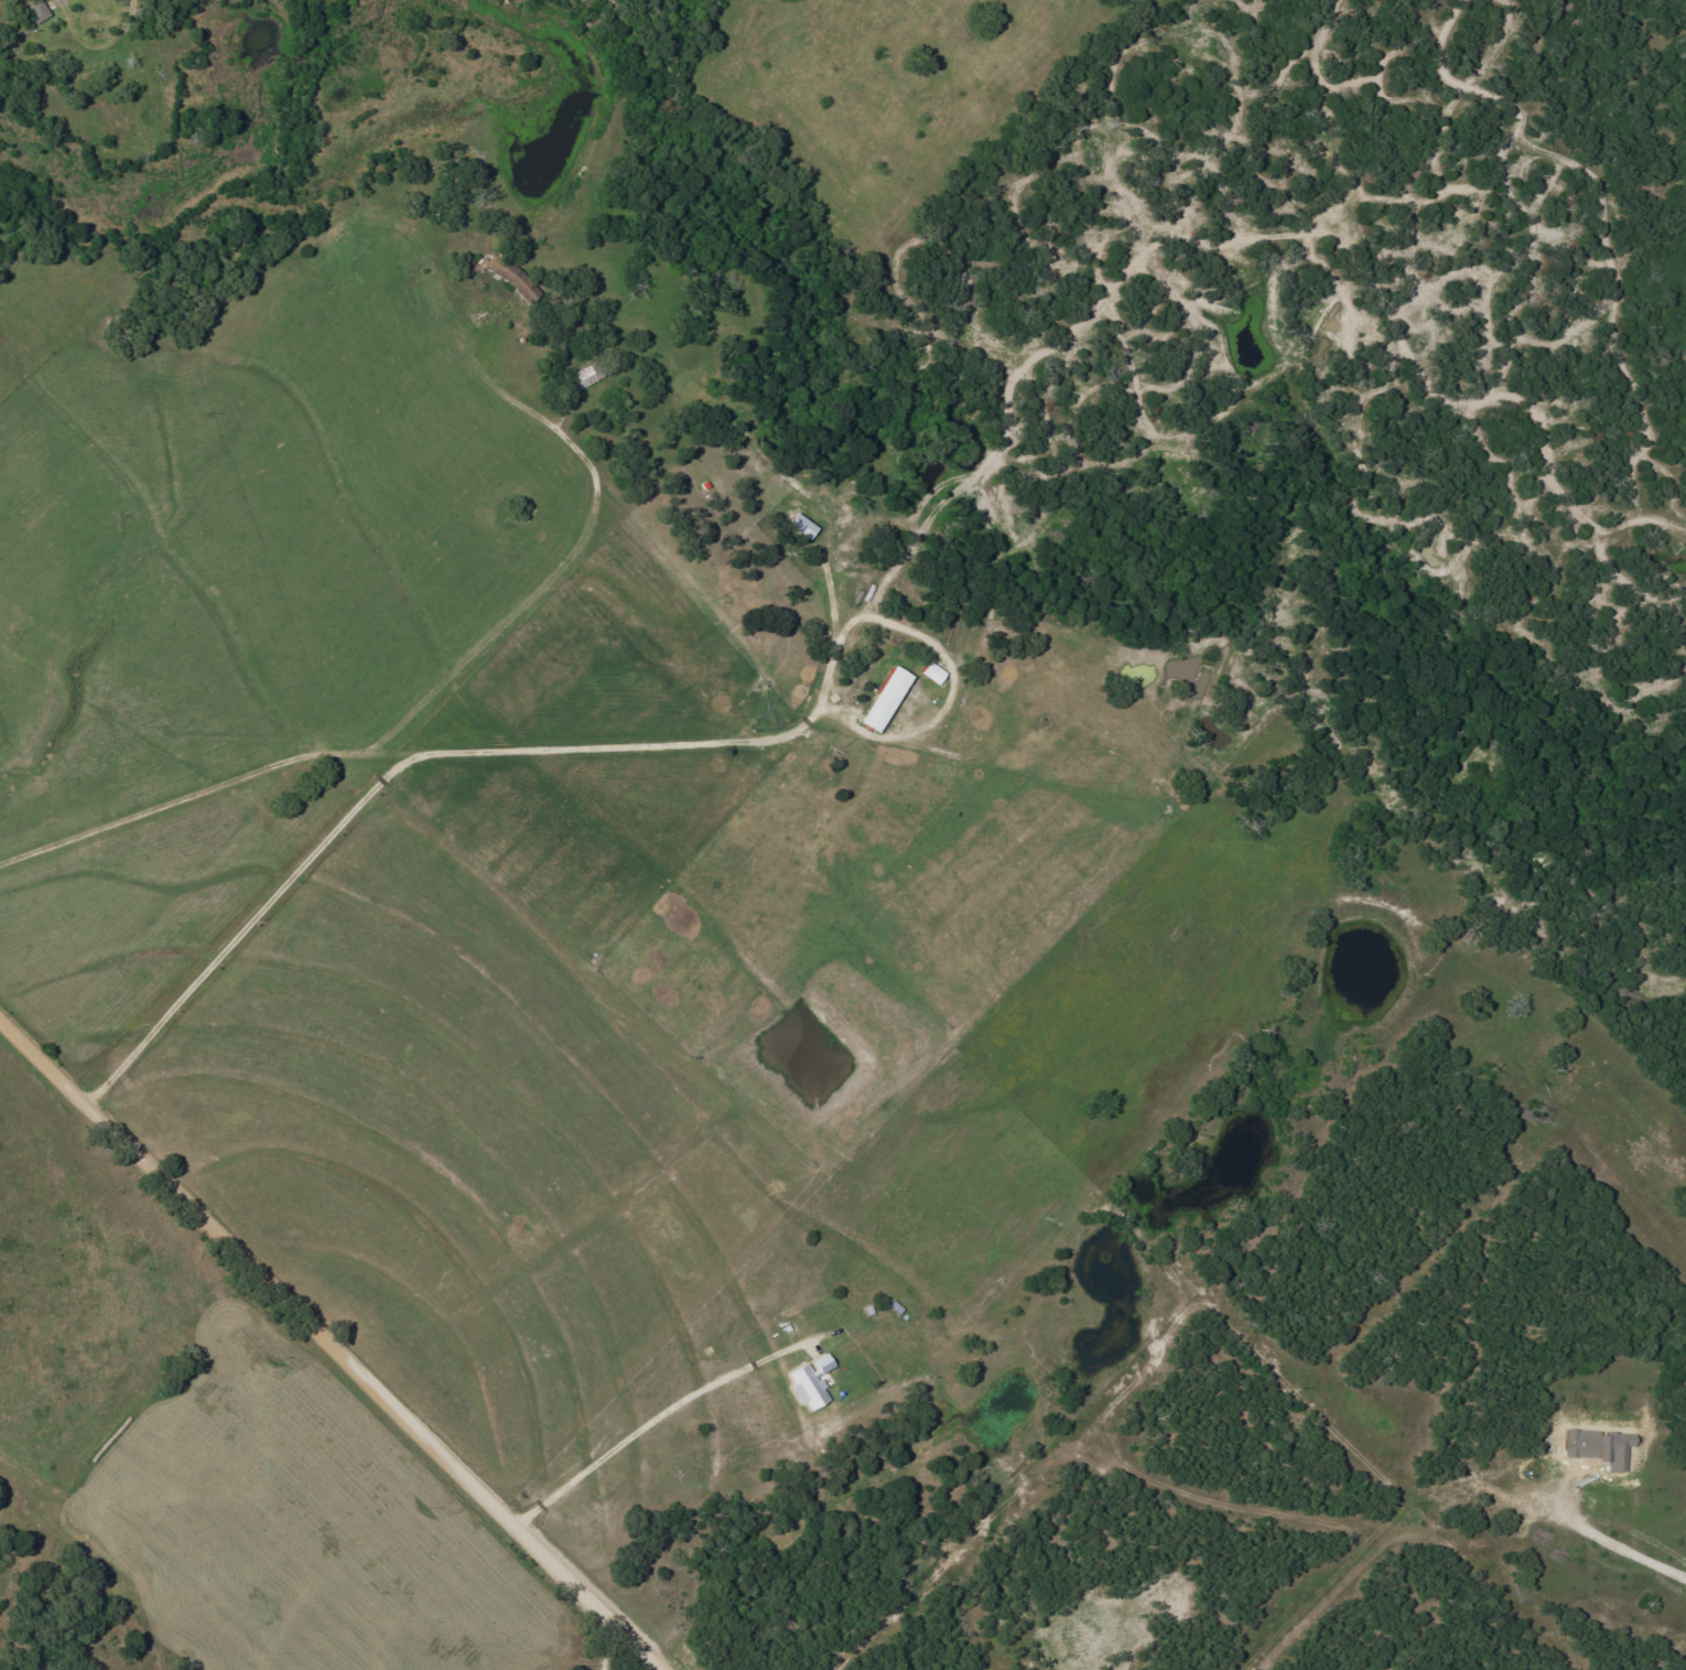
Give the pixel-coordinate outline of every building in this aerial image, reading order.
[(939,686),(948,674),(932,661),(923,673),(939,686)] [(862,722),(881,733),(915,676),(896,665),(862,722)] [(790,1375),(796,1385),(792,1388),(802,1406),(808,1402),(812,1411),(832,1401),(822,1382),(840,1372),(830,1354),(811,1363),(790,1375)]
